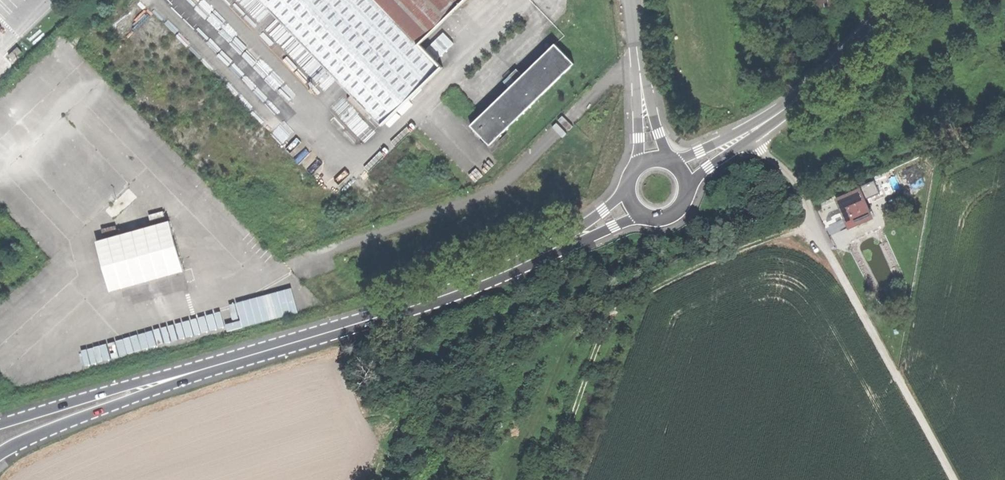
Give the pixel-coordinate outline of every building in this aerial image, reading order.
[(444,66),(421,43),(380,0),(266,0),(385,123),(444,66)] [(421,43),(466,0),(380,0),(421,43)] [(493,143),(577,63),(557,43),(473,123),(493,143)] [(847,230),(872,220),(860,190),(835,201),(847,230)] [(96,240),(109,292),(182,273),(169,222),(96,240)] [(21,290),(30,301),(43,291),(34,280),(21,290)] [(36,305),(47,296),(43,292),(32,301),(36,305)] [(506,400),(513,384),(500,379),(494,395),(506,400)] [(507,418),(511,409),(504,407),(501,416),(507,418)]
